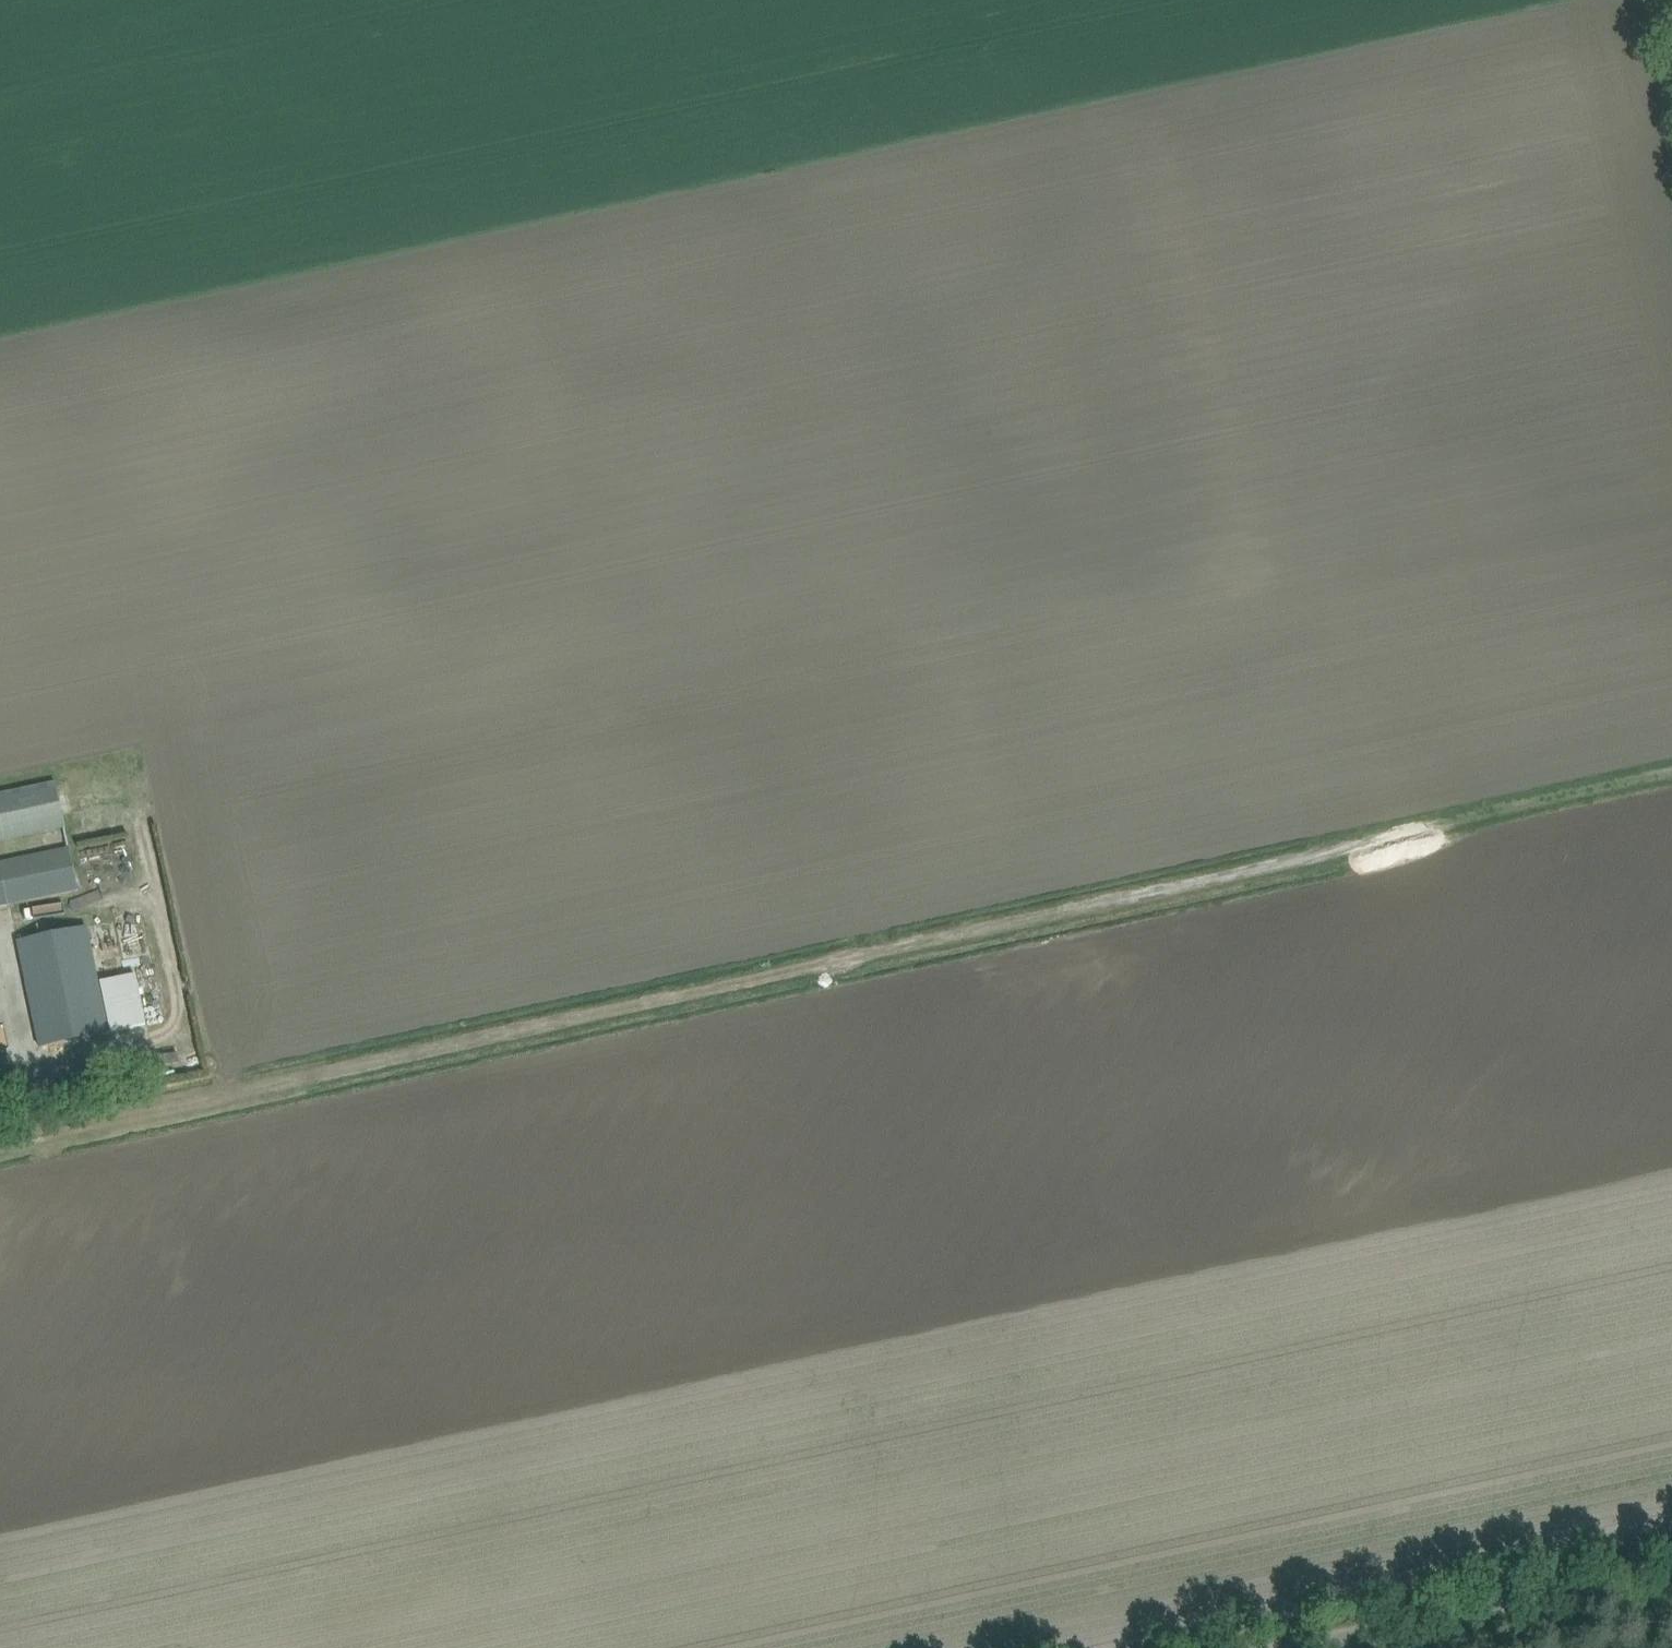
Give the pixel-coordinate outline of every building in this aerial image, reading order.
[(66,828),(55,781),(0,793),(0,843),(66,828)] [(70,847),(0,861),(0,910),(80,894),(70,847)] [(87,926),(17,942),(40,1049),(110,1033),(87,926)] [(100,982),(111,1032),(147,1024),(136,974),(100,982)]
